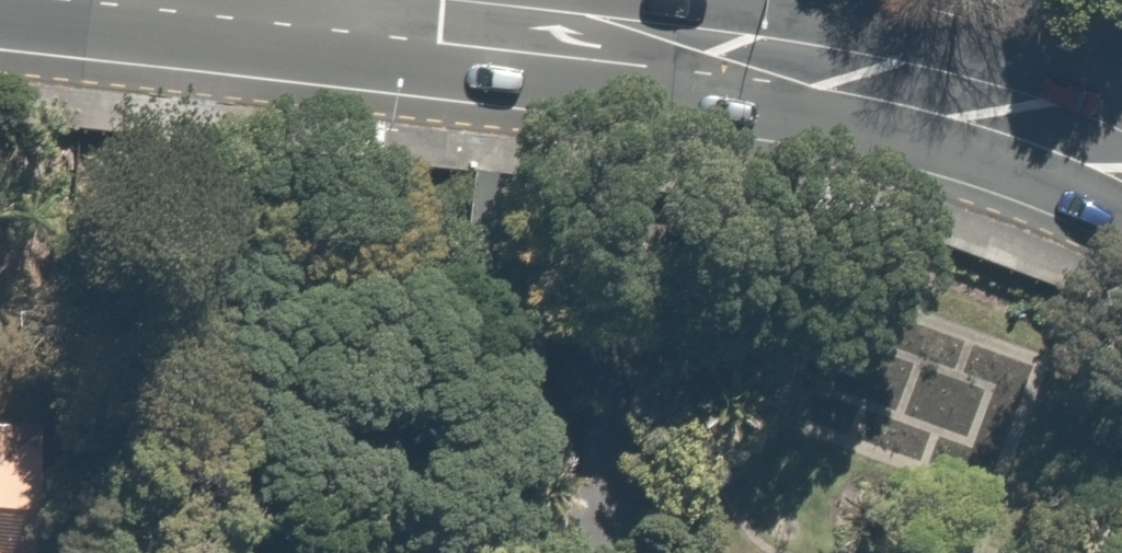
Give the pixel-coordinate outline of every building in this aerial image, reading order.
[(0,389),(0,552),(52,552),(55,481),(13,479),(17,390),(0,389)]
